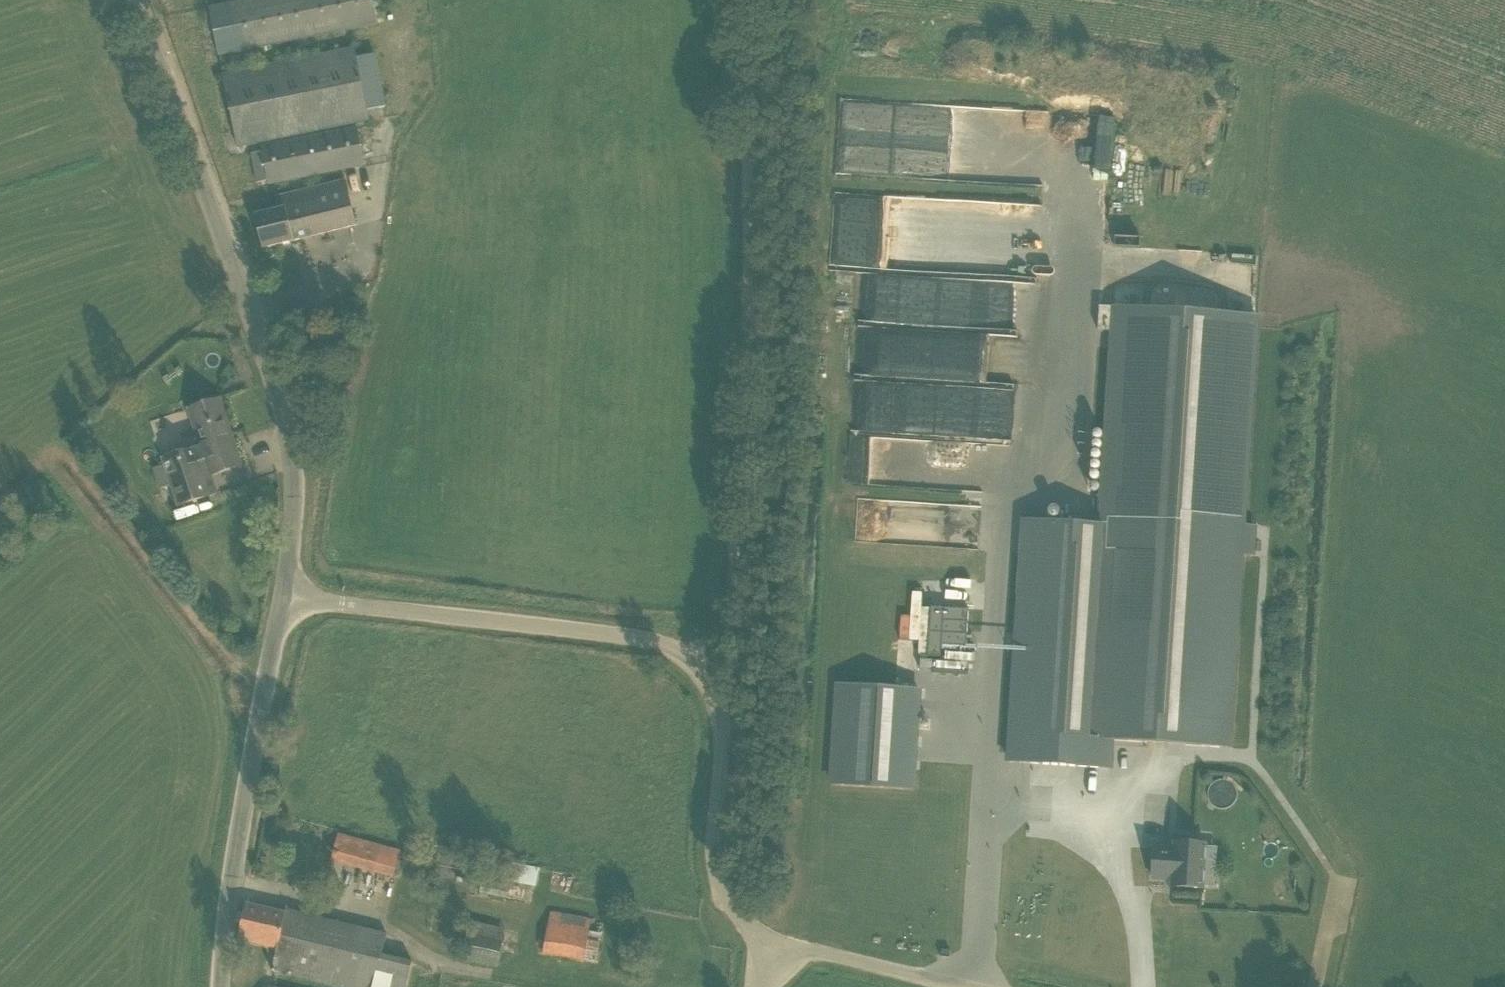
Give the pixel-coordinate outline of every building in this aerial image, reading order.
[(209,8),(219,55),(378,23),(373,1),(373,0),(250,0),(209,8)] [(355,47),(223,75),(236,140),(238,147),(261,142),(369,120),(367,110),(357,59),(355,47)] [(357,128),(261,147),(262,151),(252,153),(258,182),(268,180),(269,184),(365,165),(357,128)] [(346,179),(291,193),(276,197),(279,210),(255,216),(263,248),(357,225),(346,179)] [(1021,519),(1006,763),(1114,770),(1114,755),(1115,740),(1232,748),(1245,556),(1255,557),(1257,525),(1247,525),(1260,315),(1113,306),(1099,524),(1021,519)] [(316,340),(307,344),(312,357),(321,354),(316,340)] [(163,458),(166,466),(154,470),(160,491),(173,487),(179,506),(210,496),(204,478),(203,478),(202,474),(201,471),(209,468),(211,476),(242,465),(220,399),(203,404),(196,407),(189,409),(202,448),(195,451),(194,448),(163,458)] [(902,615),(900,639),(919,641),(921,607),(922,592),(913,592),(911,616),(902,615)] [(920,640),(919,654),(942,656),(942,643),(967,645),(969,609),(931,607),(931,608),(922,607),(920,640)] [(921,659),(920,669),(932,670),(969,672),(969,662),(976,663),(977,653),(944,651),(944,660),(921,659)] [(835,683),(828,784),(916,790),(922,689),(835,683)] [(400,852),(338,835),(332,859),(394,875),(400,852)] [(1154,847),(1152,878),(1173,880),(1172,887),(1203,889),(1206,844),(1175,842),(1175,849),(1154,847)] [(536,886),(540,867),(518,863),(514,881),(536,886)] [(483,881),(480,893),(504,898),(507,886),(483,881)] [(336,986),(407,986),(413,962),(382,955),(387,934),(383,934),(286,910),(285,914),(248,905),(239,938),(278,947),(272,971),(336,986)] [(551,912),(543,955),(584,962),(592,920),(551,912)] [(468,933),(462,957),(498,965),(503,941),(468,933)]
